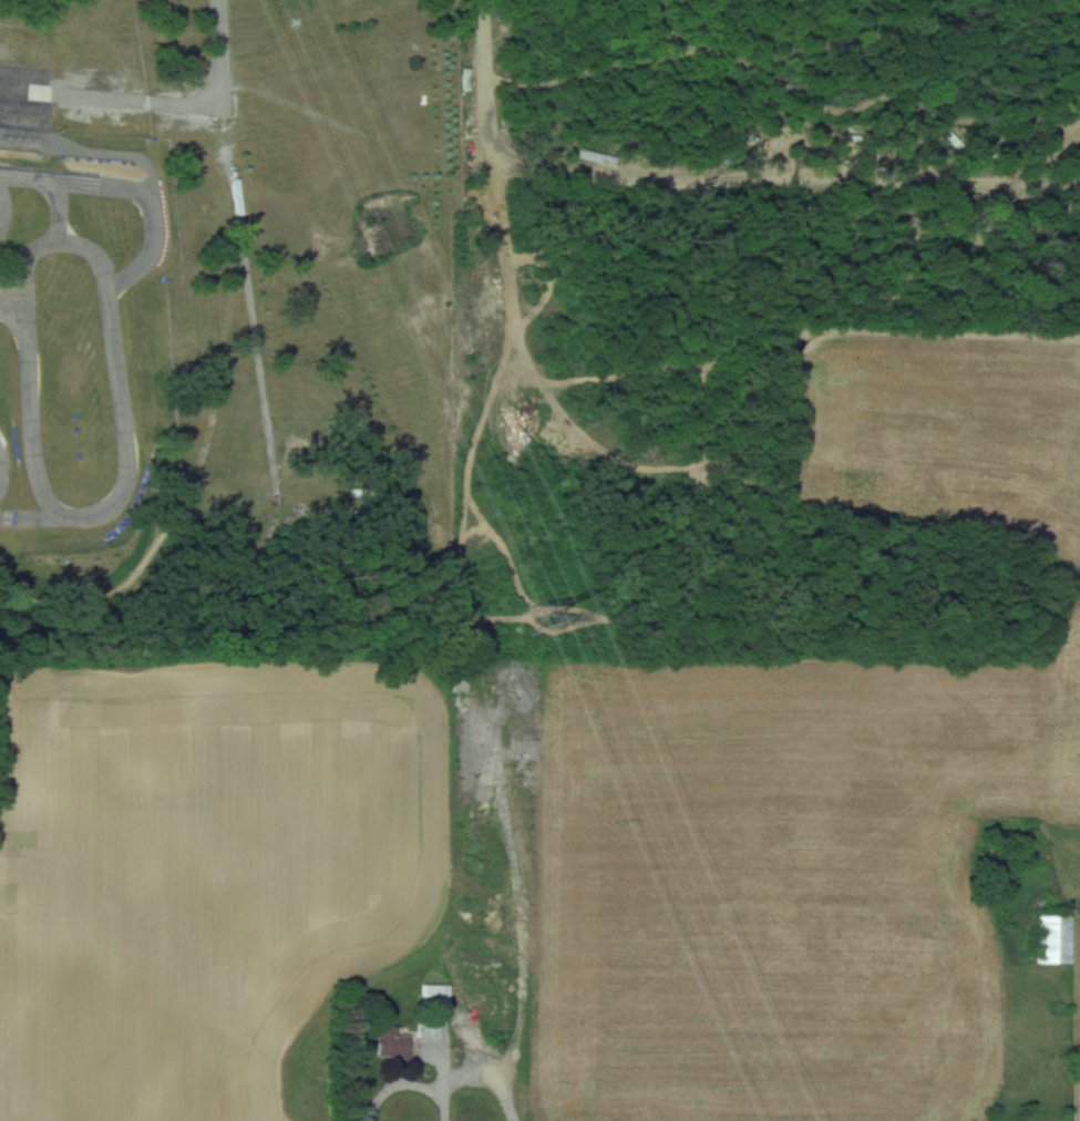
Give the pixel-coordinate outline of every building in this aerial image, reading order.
[(1036,962),(1068,962),(1068,914),(1036,914),(1036,962)] [(445,984),(420,984),(420,1003),(445,1003),(445,984)] [(438,1038),(438,1019),(417,1019),(417,1038),(438,1038)] [(396,1026),(374,1026),(374,1058),(408,1058),(408,1035),(396,1035),(396,1026)]
